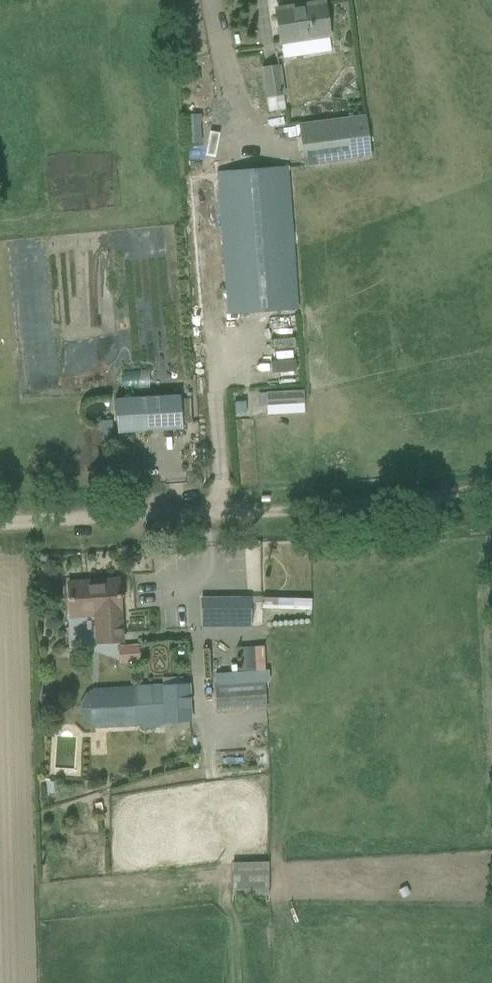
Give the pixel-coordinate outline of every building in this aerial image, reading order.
[(280,42),(281,42),(283,58),(330,51),(323,4),(276,11),(280,42)] [(263,69),(267,97),(269,111),(285,109),(279,67),(263,69)] [(184,115),(186,132),(202,130),(201,114),(184,115)] [(365,115),(298,123),(304,167),(371,158),(365,115)] [(297,309),(288,197),(286,169),(218,173),(228,314),(297,309)] [(182,429),(180,409),(180,396),(114,400),(117,433),(182,429)] [(69,582),(71,616),(96,614),(97,642),(122,640),(118,579),(69,582)] [(309,610),(310,598),(262,597),(261,608),(309,610)] [(202,599),(202,619),(202,628),(247,628),(247,599),(202,599)] [(137,645),(119,646),(120,661),(138,660),(137,645)] [(264,646),(240,647),(241,671),(265,670),(264,646)] [(266,709),(264,680),(264,671),(219,673),(220,683),(214,683),(216,712),(266,709)] [(162,684),(93,688),(85,694),(80,705),(80,711),(86,723),(97,728),(139,726),(144,728),(158,727),(160,727),(162,724),(164,724),(165,723),(193,721),(191,684),(162,686),(162,684)] [(268,865),(232,866),(232,895),(268,895),(268,865)]
